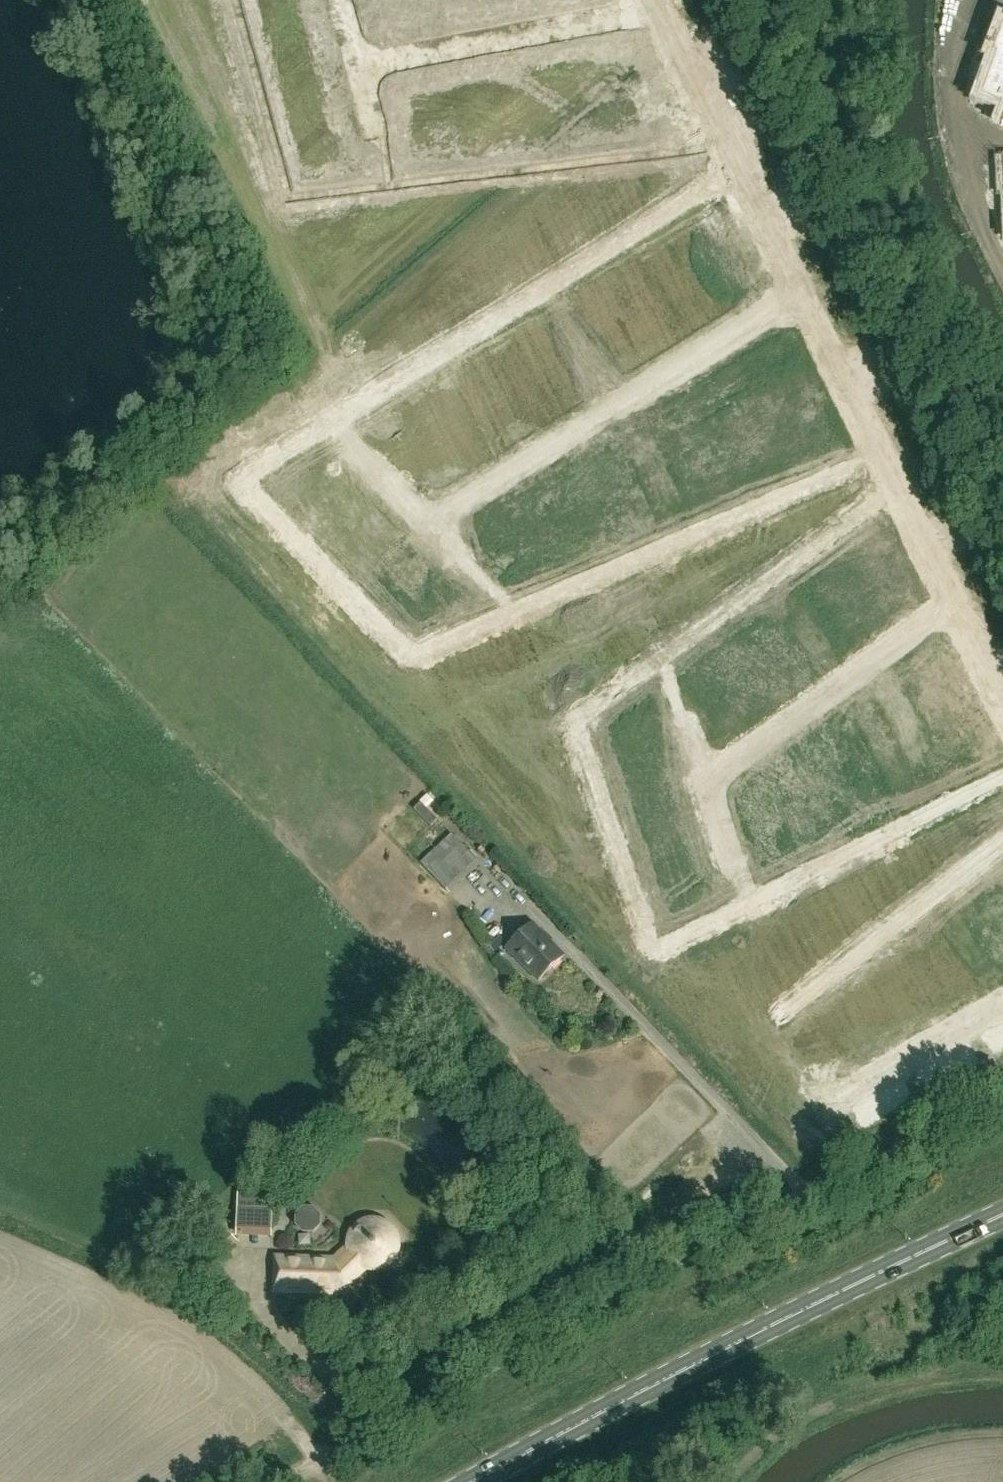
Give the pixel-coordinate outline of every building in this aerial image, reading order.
[(979,96),(1002,105),(1002,22),(991,53),(995,54),(979,96)] [(735,294),(728,298),(734,308),(741,304),(735,294)] [(741,304),(734,308),(740,318),(747,314),(741,304)] [(700,315),(693,319),(699,330),(706,325),(700,315)] [(706,325),(699,330),(706,340),(713,336),(706,325)] [(665,337),(659,341),(665,351),(672,347),(665,337)] [(672,347),(665,351),(671,361),(678,357),(672,347)] [(651,360),(644,364),(650,374),(657,370),(651,360)] [(552,407),(546,411),(552,421),(559,417),(552,407)] [(559,417),(552,421),(558,432),(565,427),(559,417)] [(518,429),(511,433),(517,443),(524,439),(518,429)] [(524,439),(517,443),(524,453),(530,449),(524,439)] [(483,450),(476,454),(483,465),(489,460),(483,450)] [(489,460),(483,465),(489,475),(496,470),(489,460)] [(448,472),(442,476),(448,486),(455,482),(448,472)] [(455,482),(448,486),(454,496),(461,492),(455,482)] [(386,501),(381,506),(389,515),(395,509),(386,501)] [(395,509),(389,515),(397,523),(403,518),(395,509)] [(896,601),(889,606),(896,615),(903,611),(896,601)] [(903,611),(896,615),(903,625),(910,620),(903,611)] [(862,625),(856,630),(863,639),(869,635),(862,625)] [(869,635),(863,639),(870,649),(876,644),(869,635)] [(792,676),(786,680),(793,690),(799,685),(792,676)] [(799,685),(793,690),(800,700),(806,695),(799,685)] [(759,700),(753,704),(760,714),(766,709),(759,700)] [(838,701),(832,706),(839,716),(846,711),(838,701)] [(889,701),(879,706),(882,713),(893,708),(889,701)] [(893,708),(882,713),(886,721),(896,715),(893,708)] [(766,709),(760,714),(767,724),(773,719),(766,709)] [(746,724),(740,728),(747,738),(753,733),(746,724)] [(786,739),(780,744),(787,753),(794,749),(786,739)] [(695,789),(687,792),(691,803),(698,800),(695,789)] [(698,800),(691,803),(695,814),(702,812),(698,800)] [(990,869),(1002,886),(1002,859),(990,869)] [(538,980),(562,957),(531,925),(507,947),(538,980)] [(237,1236),(273,1237),(274,1184),(249,1184),(238,1188),(237,1236)] [(395,1253),(395,1236),(381,1222),(365,1222),(350,1234),(350,1252),(337,1263),(332,1259),(275,1258),(275,1290),(345,1291),(345,1283),(364,1266),(380,1266),(395,1253)]
